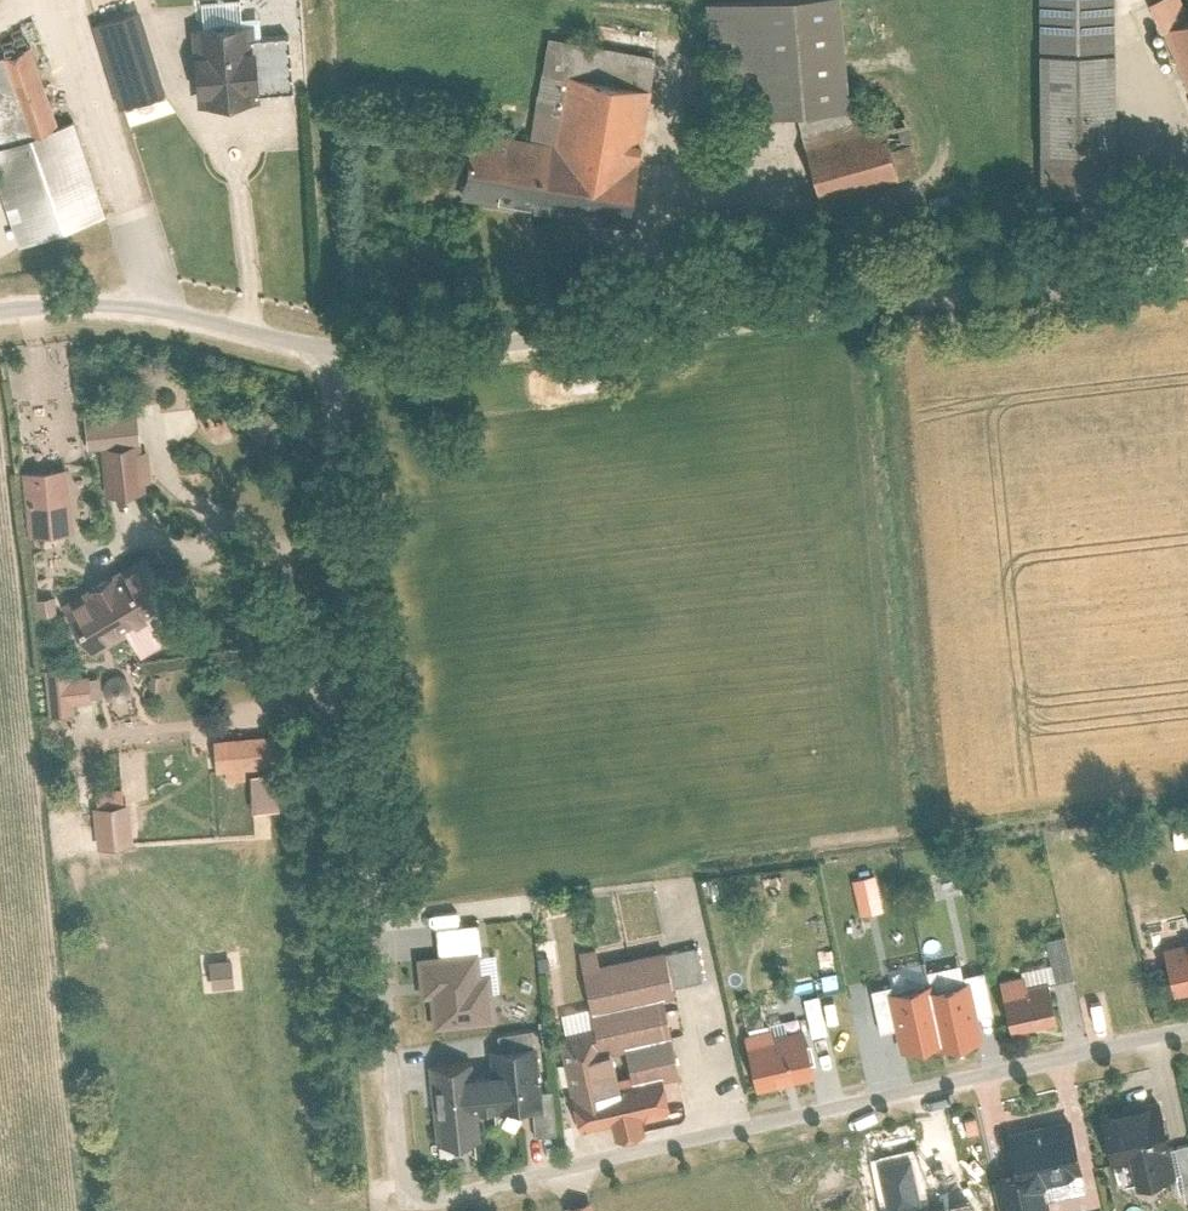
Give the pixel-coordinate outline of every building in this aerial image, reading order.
[(837,100),(830,0),(685,0),(684,0),(692,110),(837,100)] [(1028,212),(1105,211),(1101,0),(1024,0),(1028,212)] [(162,83),(135,5),(83,23),(110,101),(162,83)] [(1144,32),(1187,122),(1187,11),(1144,32)] [(511,134),(453,125),(442,200),(618,227),(645,50),(527,32),(511,134)] [(279,37),(196,45),(204,122),(287,113),(279,37)] [(880,109),(793,137),(812,197),(899,169),(880,109)] [(94,211),(58,115),(0,137),(0,218),(9,242),(94,211)] [(104,493),(149,487),(144,449),(138,450),(132,404),(78,411),(83,445),(98,443),(104,493)] [(66,464),(19,467),(23,532),(70,529),(66,464)] [(146,557),(66,604),(93,650),(173,603),(146,557)] [(69,663),(42,665),(45,711),(73,709),(72,699),(89,698),(87,671),(69,673),(69,663)] [(248,775),(247,768),(275,766),(274,733),(210,736),(212,776),(248,775)] [(92,787),(95,844),(129,842),(126,785),(92,787)] [(860,914),(885,907),(876,871),(850,877),(860,914)] [(591,997),(557,1005),(583,1127),(615,1120),(617,1129),(630,1126),(628,1118),(670,1108),(662,1071),(678,1068),(661,989),(705,980),(698,946),(598,967),(584,899),(547,907),(553,935),(576,930),(591,997)] [(423,983),(433,982),(437,1023),(492,1017),(489,990),(500,989),(496,952),(484,954),(480,921),(436,926),(439,957),(421,959),(423,983)] [(1079,971),(1070,932),(1050,936),(1059,975),(1079,971)] [(1168,947),(1177,990),(1187,987),(1187,942),(1168,947)] [(231,985),(229,956),(205,958),(207,987),(231,985)] [(1032,965),(1008,972),(1022,1029),(1061,1019),(1051,978),(1037,982),(1032,965)] [(831,1026),(820,988),(804,993),(812,1020),(815,1030),(831,1026)] [(957,988),(929,995),(942,1056),(971,1049),(957,988)] [(929,995),(892,1003),(905,1064),(942,1056),(929,995)] [(812,1020),(754,1034),(767,1086),(826,1072),(815,1030),(812,1020)] [(484,1053),(435,1059),(444,1137),(486,1132),(483,1107),(507,1104),(508,1110),(548,1105),(540,1040),(497,1045),(499,1064),(486,1066),(484,1053)] [(1149,1096),(1090,1111),(1103,1159),(1125,1154),(1131,1180),(1168,1170),(1149,1096)] [(1011,1134),(1019,1175),(996,1180),(1003,1210),(1048,1210),(1045,1197),(1085,1188),(1071,1121),(1011,1134)]
